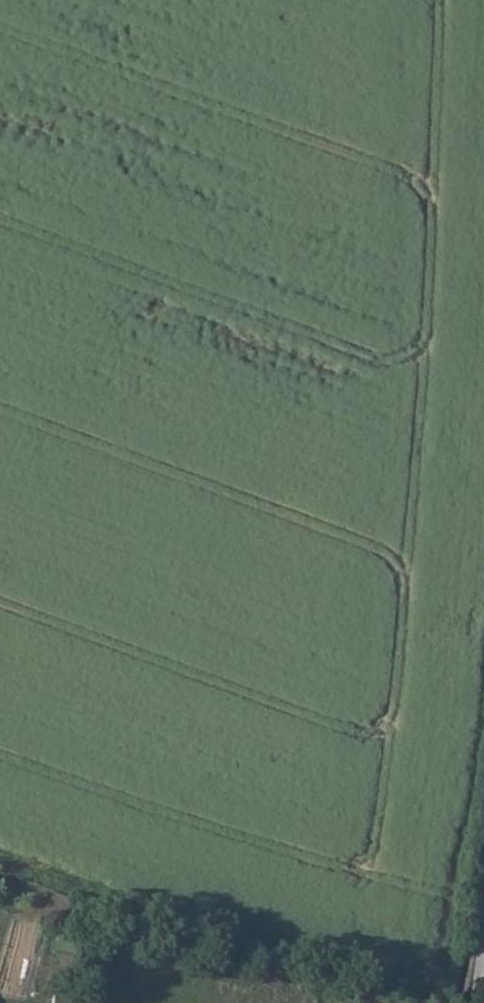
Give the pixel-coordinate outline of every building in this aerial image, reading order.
[(47,1002),(70,1002),(72,996),(50,991),(47,1002)]
